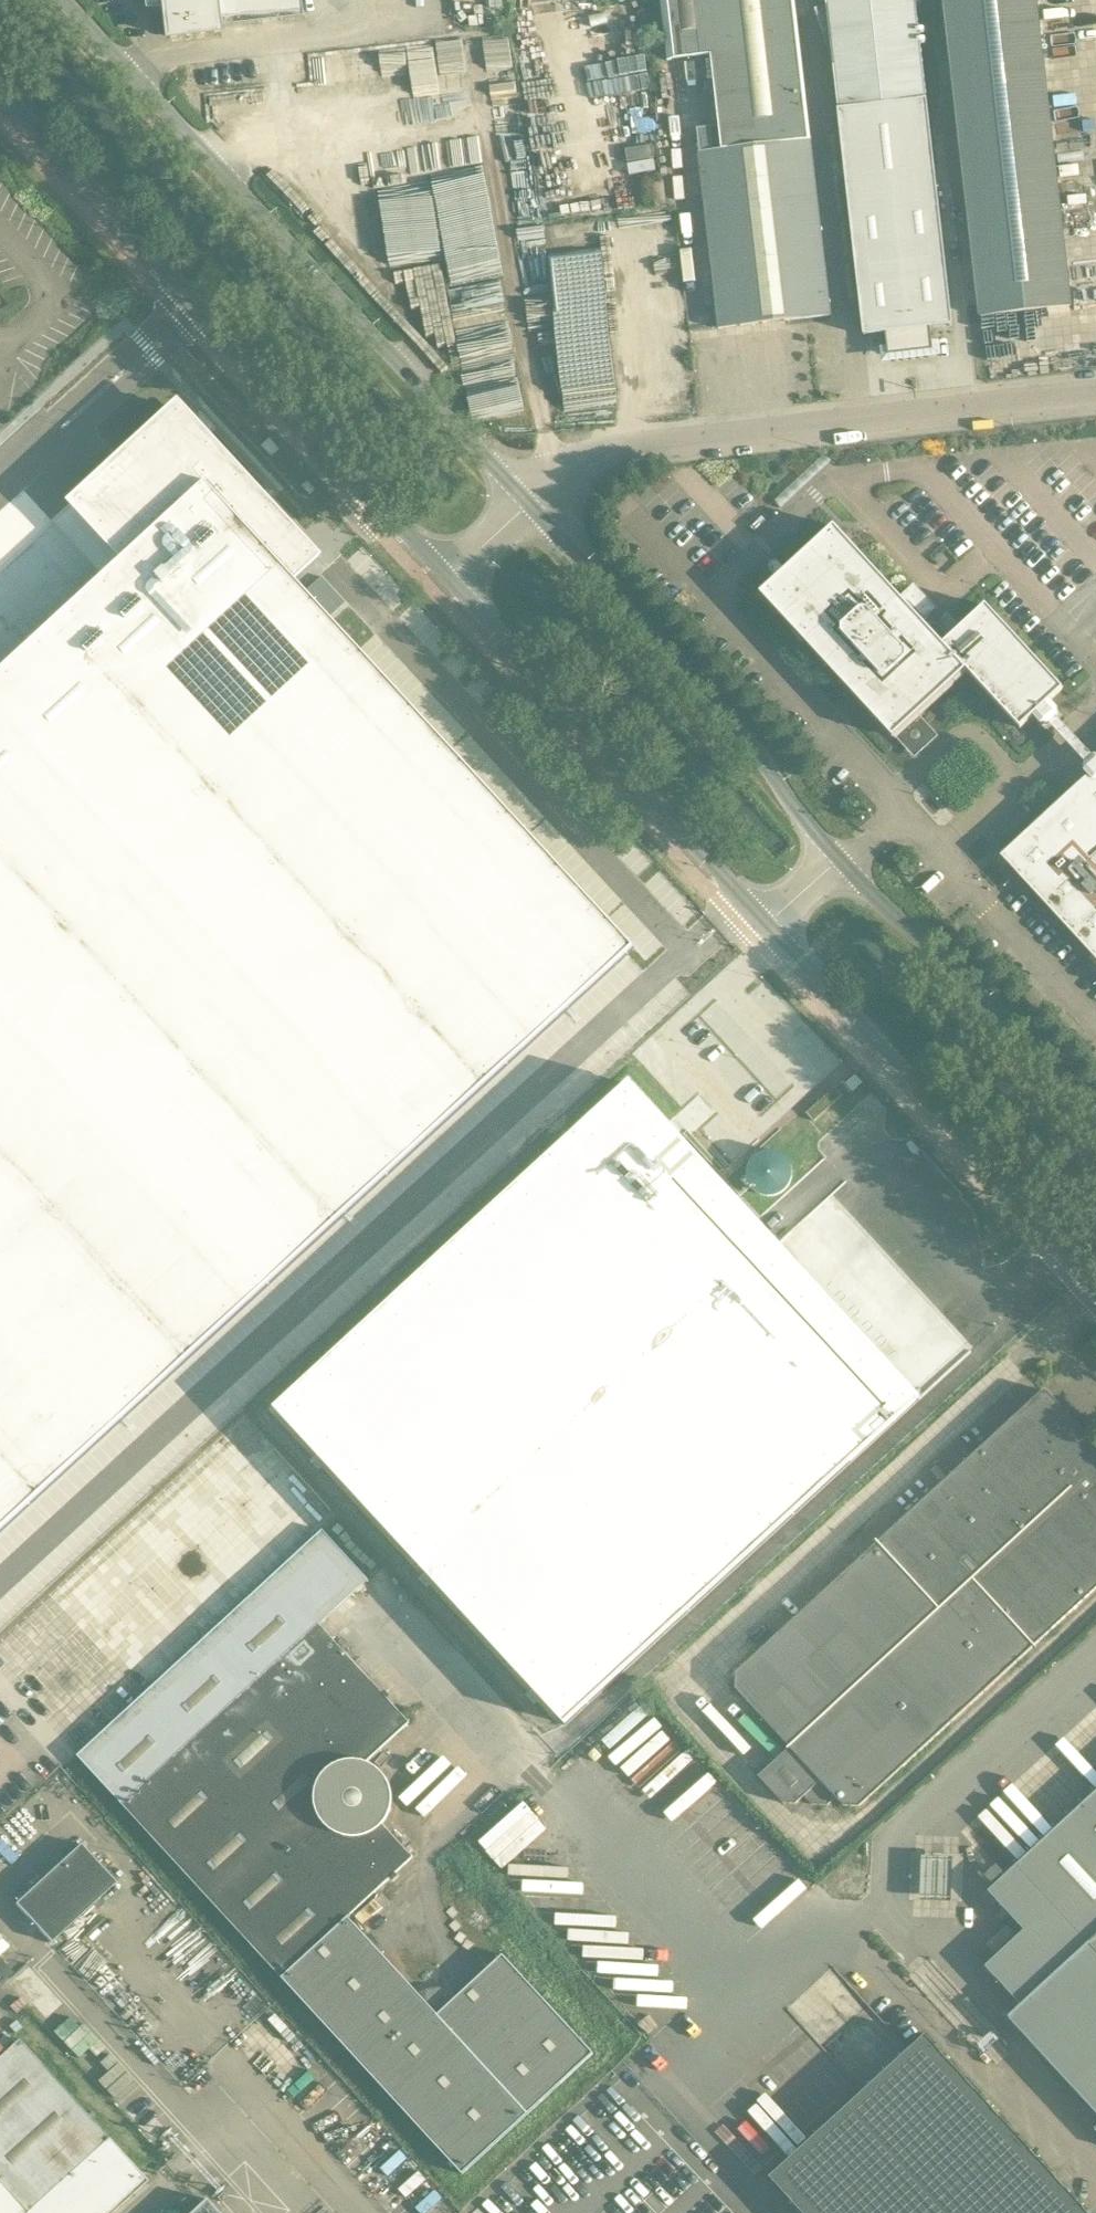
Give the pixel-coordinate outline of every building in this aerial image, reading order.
[(147,10),(167,8),(170,38),(220,32),(304,18),(302,0),(146,0),(147,10)] [(667,61),(711,56),(719,127),(697,129),(700,153),(698,153),(719,329),(831,316),(810,140),(794,0),(660,0),(667,61)] [(915,0),(825,0),(838,109),(926,99),(915,0)] [(980,317),(1072,307),(1036,0),(944,0),(980,317)] [(838,109),(864,336),(886,333),(888,356),(933,351),(931,329),(952,327),(926,99),(838,109)] [(630,139),(631,170),(656,169),(655,139),(630,139)] [(664,181),(652,182),(656,208),(667,207),(664,181)] [(686,352),(678,221),(623,224),(632,355),(686,352)] [(561,408),(618,404),(605,253),(548,258),(561,408)] [(696,413),(695,367),(641,368),(642,414),(696,413)] [(635,949),(294,578),(316,557),(179,408),(76,503),(126,558),(0,674),(0,1533),(635,949)] [(834,526),(760,594),(893,738),(966,670),(1020,728),(1033,717),(1041,726),(1048,726),(1058,716),(1058,710),(1050,701),(1063,689),(986,606),(943,645),(834,526)] [(1004,856),(1095,956),(1095,756),(1094,756),(1084,765),(1084,772),(1089,777),(1004,856)] [(628,1083),(275,1409),(566,1726),(919,1400),(628,1083)] [(733,1675),(734,1690),(788,1747),(757,1776),(782,1803),(793,1804),(802,1796),(810,1805),(827,1805),(835,1798),(843,1807),(858,1808),(1095,1590),(1095,1447),(1094,1449),(1043,1393),(1039,1394),(733,1675)] [(323,1530),(79,1755),(283,1976),(462,2173),(593,2053),(503,1955),(458,1996),(452,1991),(447,1988),(440,1987),(433,1988),(426,1990),(422,1992),(419,1994),(348,1917),(413,1856),(383,1823),(386,1819),(390,1812),(392,1804),(392,1796),(391,1788),(388,1781),(384,1775),(379,1769),(373,1765),(367,1762),(410,1723),(409,1722),(410,1721),(319,1622),(367,1578),(323,1530)] [(985,1966),(1023,2004),(1010,2018),(1095,2111),(1095,1793),(1016,1867),(989,1890),(1025,1930),(985,1966)] [(80,1844),(15,1903),(50,1941),(115,1882),(80,1844)] [(952,1864),(920,1863),(919,1905),(951,1906),(952,1864)] [(20,1996),(9,2005),(16,2012),(26,2004),(20,1996)] [(770,2178),(802,2212),(1088,2212),(926,2035),(770,2178)] [(814,2036),(784,2064),(825,2109),(856,2081),(814,2036)] [(0,2053),(0,2212),(111,2212),(147,2181),(17,2038),(0,2053)] [(189,2212),(217,2212),(204,2199),(189,2212)]
